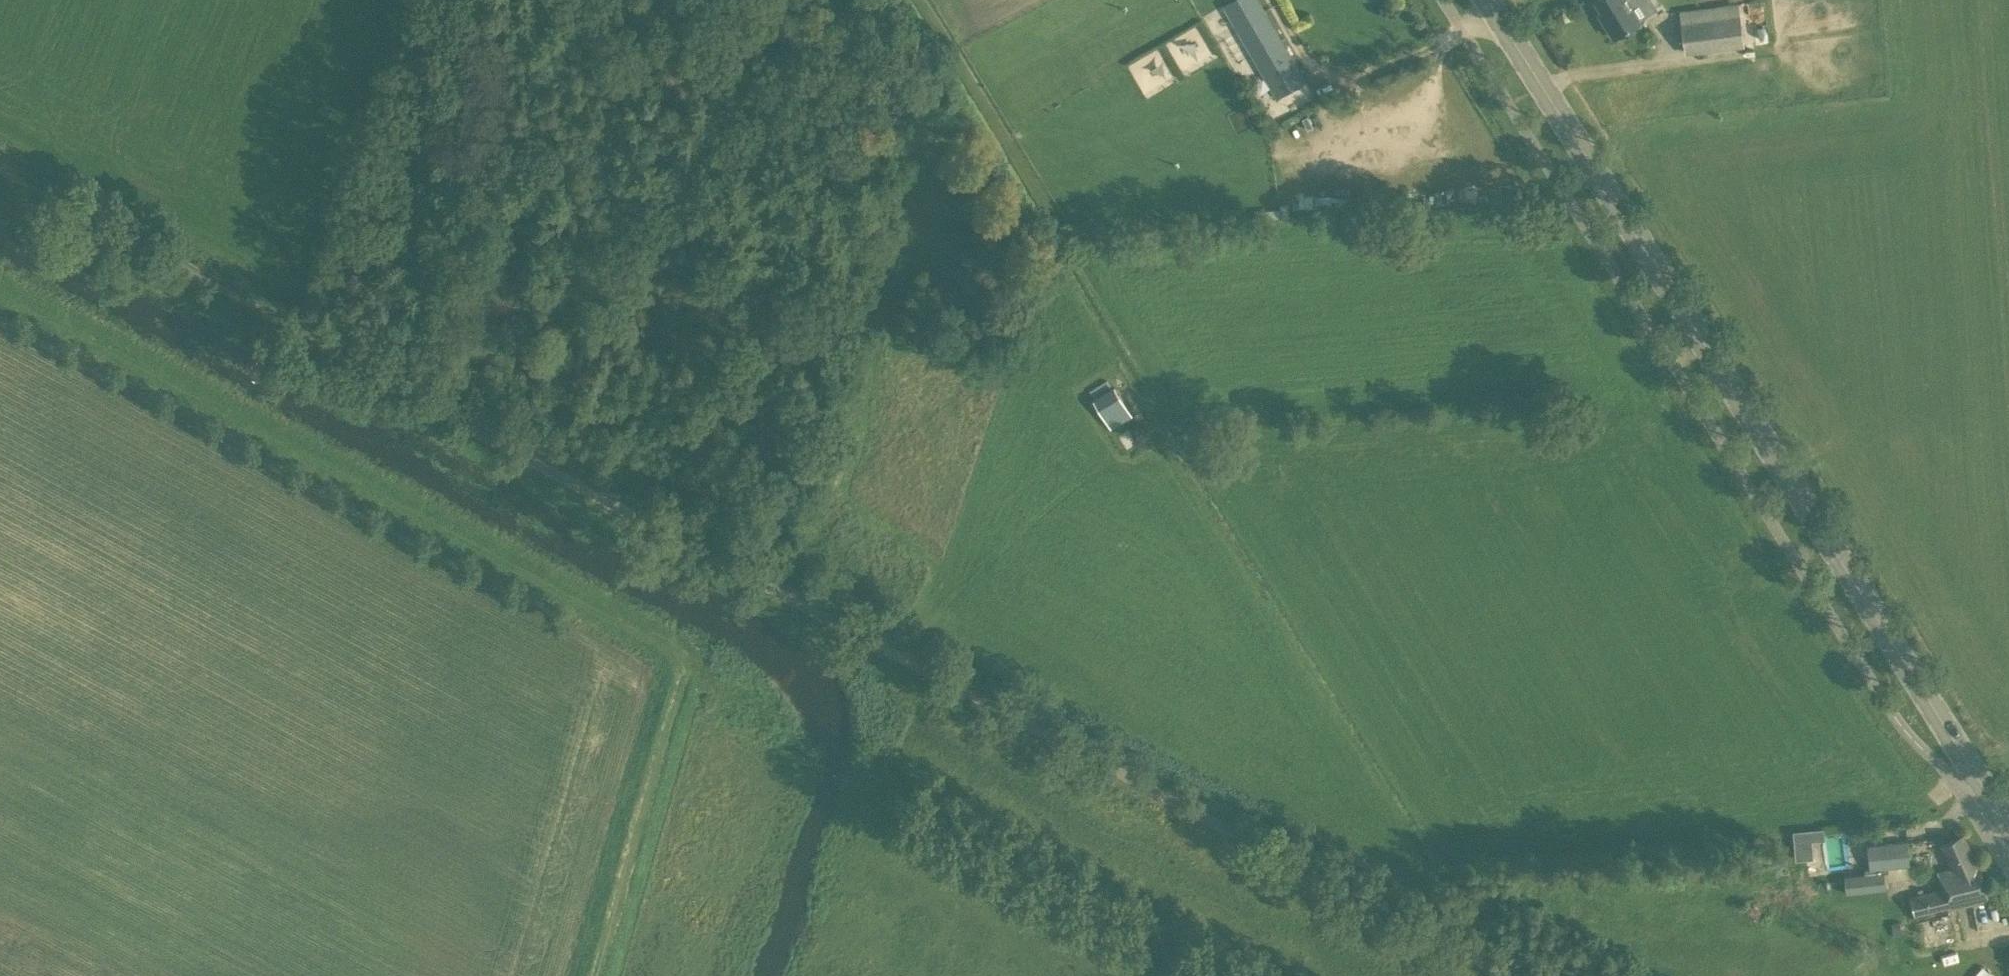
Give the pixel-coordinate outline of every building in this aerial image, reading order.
[(1252,58),(1276,99),(1306,81),(1259,0),(1232,0),(1210,12),(1222,33),(1226,31),(1226,32),(1219,36),(1236,67),(1252,58)] [(1606,15),(1602,17),(1614,36),(1640,19),(1627,0),(1596,0),(1606,15)] [(1739,14),(1681,21),(1685,53),(1743,46),(1739,14)] [(1116,388),(1113,390),(1107,380),(1090,390),(1095,399),(1093,401),(1111,429),(1133,415),(1116,388)] [(1964,833),(1941,844),(1951,867),(1937,870),(1942,887),(1910,895),(1917,920),(1949,912),(1947,908),(1987,898),(1978,861),(1976,861),(1964,833)] [(1907,840),(1867,844),(1870,868),(1864,869),(1864,872),(1844,875),(1846,893),(1886,889),(1884,872),(1888,872),(1888,867),(1910,865),(1907,840)]
